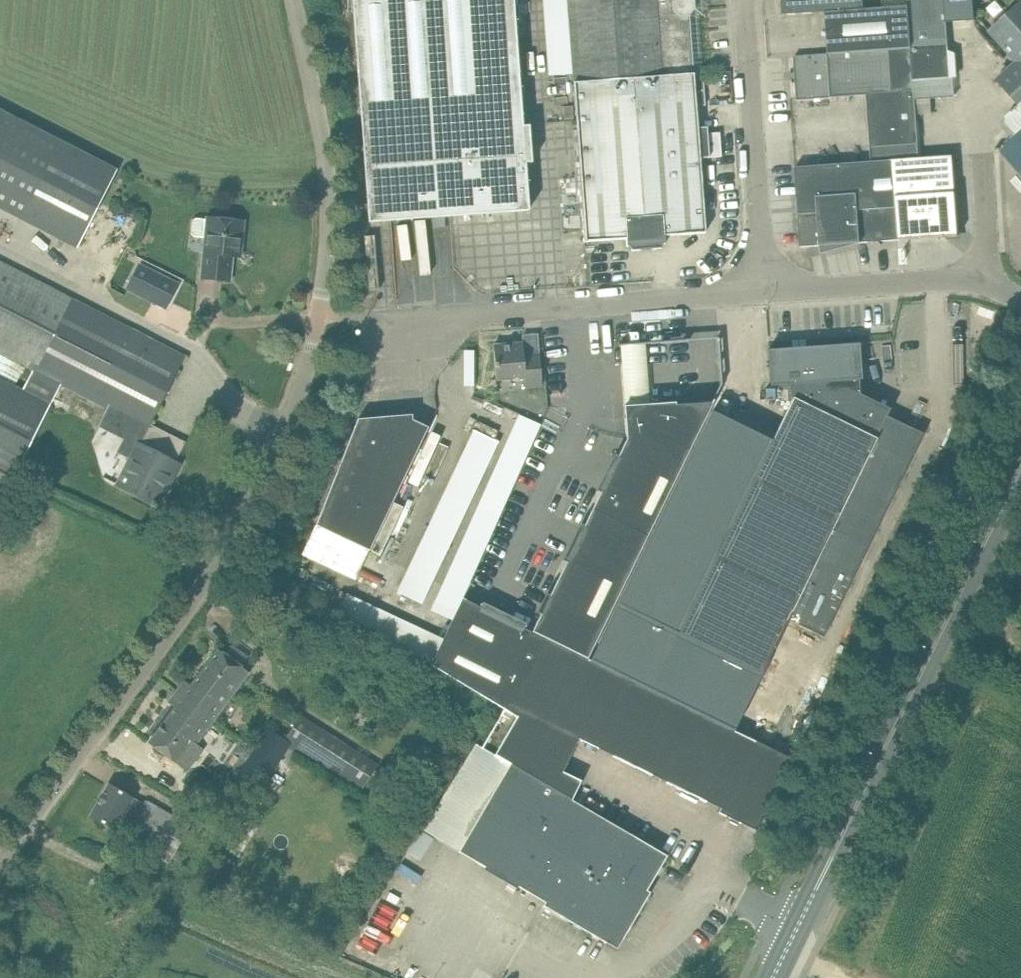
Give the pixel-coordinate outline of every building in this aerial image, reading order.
[(369,221),(528,210),(513,0),(353,0),(369,221)] [(573,84),(693,73),(689,15),(694,9),(694,0),(567,0),(573,84)] [(829,53),(912,47),(909,5),(882,6),(881,0),(782,0),(783,14),(826,11),(829,53)] [(909,5),(912,47),(949,45),(947,22),(945,0),(908,0),(909,5)] [(947,22),(969,20),(975,20),(975,18),(974,0),(945,0),(947,22)] [(1020,130),(1020,2),(989,30),(1016,61),(996,79),(1020,106),(1007,118),(1006,124),(1016,135),(1020,130)] [(949,45),(912,47),(914,80),(954,77),(955,77),(955,76),(953,58),(953,52),(949,50),(949,45)] [(829,53),(795,56),(798,100),(867,94),(871,147),(919,143),(916,98),(914,80),(912,47),(829,53)] [(693,73),(573,84),(581,182),(585,241),(626,238),(627,246),(628,246),(631,249),(631,250),(640,250),(640,249),(641,247),(643,246),(650,246),(652,248),(652,249),(661,248),(661,247),(663,244),(665,244),(664,236),(705,233),(700,174),(699,158),(709,157),(707,127),(698,127),(696,106),(705,105),(703,73),(702,73),(693,73)] [(77,247),(116,169),(0,110),(0,208),(77,247)] [(1001,151),(1020,174),(1020,133),(1001,151)] [(919,158),(894,159),(898,206),(900,240),(947,236),(959,235),(958,223),(953,155),(920,158),(919,158)] [(800,166),(795,167),(801,246),(860,242),(858,209),(898,206),(894,159),(800,166)] [(898,206),(858,209),(860,242),(900,240),(898,206)] [(204,239),(200,278),(230,281),(233,248),(241,249),(244,221),(206,217),(206,220),(196,219),(192,222),(191,234),(194,238),(204,239)] [(33,370),(22,392),(48,406),(61,382),(108,407),(140,424),(147,428),(148,425),(184,355),(0,262),(0,353),(33,370)] [(165,308),(177,283),(139,264),(127,289),(165,308)] [(524,386),(541,385),(539,354),(523,355),(522,343),(493,345),(496,379),(524,377),(524,386)] [(923,433),(886,416),(890,408),(859,393),(858,379),(861,379),(859,343),(768,349),(770,385),(792,384),(793,398),(670,650),(752,691),(787,619),(823,637),(923,433)] [(21,458),(48,406),(22,392),(0,381),(0,447),(21,458)] [(676,405),(675,402),(624,406),(626,439),(618,456),(614,454),(596,490),(600,492),(584,525),(580,523),(562,560),(566,562),(549,595),(545,593),(536,612),(540,614),(531,632),(524,628),(526,623),(482,602),(480,606),(462,598),(430,665),(504,708),(545,638),(587,659),(713,402),(676,405)] [(108,407),(98,426),(124,439),(117,452),(130,459),(116,485),(157,506),(172,478),(179,464),(163,456),(140,444),(138,443),(137,445),(131,442),(140,424),(108,407)] [(385,518),(428,427),(412,420),(412,414),(358,419),(315,525),(369,550),(385,518)] [(11,476),(21,458),(0,447),(0,498),(11,476)] [(391,634),(409,585),(387,576),(368,626),(391,634)] [(720,809),(719,812),(756,830),(791,759),(587,659),(545,638),(504,708),(516,715),(494,754),(510,764),(572,800),(581,780),(563,771),(579,739),(720,809)] [(183,696),(214,719),(248,672),(218,650),(183,696)] [(195,743),(214,719),(183,696),(148,743),(176,763),(192,741),(195,743)] [(377,765),(299,716),(285,739),(291,743),(289,746),(360,792),(377,765)] [(291,743),(285,739),(267,728),(251,754),(255,756),(239,782),(259,794),(289,746),(291,743)] [(545,902),(543,905),(617,949),(650,892),(646,890),(667,856),(572,800),(510,764),(494,754),(476,743),(422,829),(459,850),(458,851),(545,902)] [(124,835),(169,861),(196,815),(178,805),(171,816),(144,800),(142,805),(131,798),(132,798),(109,784),(91,816),(114,830),(123,813),(133,819),(124,835)]
